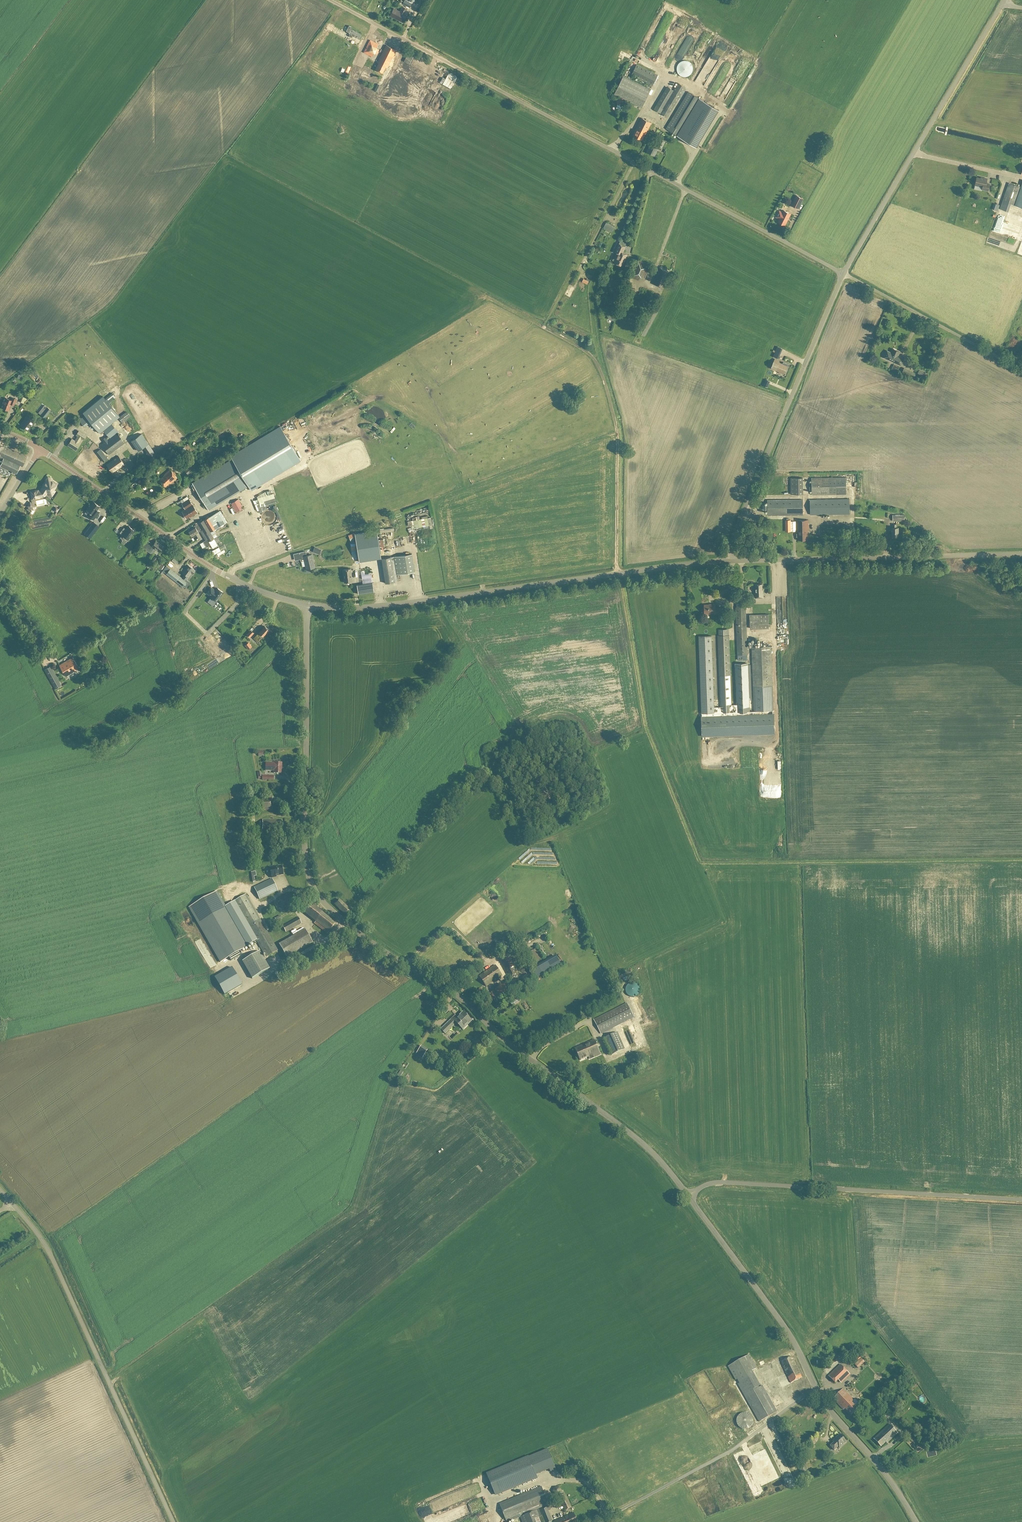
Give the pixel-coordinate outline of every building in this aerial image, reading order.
[(404,14),(407,9),(402,7),(400,12),(393,9),(390,16),(403,23),(406,16),(404,14)] [(372,57),(378,45),(370,40),(363,53),(372,57)] [(387,69),(396,51),(386,46),(377,63),(378,64),(375,70),(382,74),(385,68),(387,69)] [(681,77),(683,77),(686,77),(688,76),(690,75),(692,73),(693,70),(692,68),(692,65),(690,63),(688,62),(685,61),(683,61),(680,62),(678,64),(677,66),(676,68),(676,71),(677,73),(679,75),(681,77)] [(652,86),(658,76),(636,65),(631,75),(652,86)] [(357,88),(365,70),(358,67),(350,85),(357,88)] [(407,77),(417,81),(421,72),(412,68),(407,77)] [(431,77),(421,72),(417,81),(426,86),(431,77)] [(385,96),(411,107),(415,97),(416,97),(420,87),(394,76),(391,85),(390,85),(385,96)] [(650,89),(623,76),(614,94),(641,107),(650,89)] [(662,109),(656,105),(653,110),(667,118),(686,88),(678,83),(673,91),(662,109)] [(718,110),(702,100),(688,92),(666,129),(696,147),(718,110)] [(422,104),(427,107),(432,97),(427,94),(422,104)] [(645,134),(651,123),(641,118),(632,136),(642,140),(645,134)] [(661,140),(658,145),(652,142),(647,152),(654,156),(659,146),(662,148),(665,142),(661,140)] [(983,179),(976,178),(975,185),(982,187),(982,190),(988,191),(990,184),(986,183),(987,179),(983,178),(983,179)] [(1002,201),(1014,205),(1021,187),(1009,183),(1002,201)] [(798,209),(803,199),(796,196),(791,206),(798,209)] [(779,211),(776,217),(779,219),(777,222),(784,226),(790,215),(783,211),(782,213),(779,211)] [(606,223),(604,227),(612,231),(614,227),(606,223)] [(625,260),(627,255),(623,253),(625,247),(618,244),(615,252),(618,254),(614,263),(622,266),(625,260)] [(639,281),(640,278),(645,268),(647,264),(637,259),(629,277),(639,281)] [(664,288),(670,273),(659,268),(653,284),(664,288)] [(632,301),(635,289),(626,287),(623,299),(632,301)] [(610,303),(616,305),(620,293),(614,291),(610,303)] [(779,349),(777,353),(787,358),(789,353),(779,349)] [(899,352),(893,349),(891,353),(887,351),(884,358),(888,359),(888,360),(894,363),(895,363),(900,365),(903,359),(898,356),(899,352)] [(771,369),(779,372),(779,373),(783,375),(784,373),(785,373),(788,367),(787,367),(788,365),(783,363),(782,365),(778,363),(779,362),(774,360),(771,369)] [(915,374),(904,369),(902,373),(913,379),(915,374)] [(85,416),(79,420),(85,427),(91,423),(99,433),(103,430),(112,423),(110,421),(118,414),(132,402),(120,388),(116,383),(94,401),(82,412),(83,413),(85,415),(85,416)] [(2,408),(5,409),(9,411),(11,404),(14,405),(16,399),(12,398),(11,400),(6,398),(3,404),(4,405),(2,408)] [(51,410),(47,407),(41,415),(45,418),(51,410)] [(119,418),(123,423),(132,417),(128,412),(119,418)] [(28,431),(35,423),(27,417),(20,425),(28,431)] [(118,432),(112,423),(103,430),(110,439),(108,440),(106,438),(102,440),(104,443),(101,445),(109,456),(125,444),(117,433),(118,432)] [(192,484),(208,510),(249,486),(252,491),(301,461),(280,427),(231,456),(232,459),(192,484)] [(84,440),(86,436),(78,431),(76,435),(78,436),(75,441),(72,439),(68,446),(76,451),(80,444),(78,443),(81,438),(84,440)] [(141,434),(131,441),(138,451),(148,444),(141,434)] [(0,466),(8,448),(0,445),(0,467),(0,466)] [(22,466),(26,458),(27,457),(8,448),(0,466),(17,474),(17,473),(20,465),(23,467),(23,466),(22,466)] [(100,450),(96,453),(103,463),(108,459),(100,450)] [(147,454),(146,454),(150,459),(155,455),(152,450),(147,454)] [(113,473),(124,465),(118,456),(106,464),(113,473)] [(188,461),(182,467),(190,477),(197,471),(188,461)] [(170,484),(177,478),(170,470),(164,475),(159,480),(165,487),(170,483),(170,484)] [(38,491),(30,492),(32,499),(39,498),(39,497),(45,496),(47,493),(52,496),(55,491),(54,490),(57,484),(51,480),(51,479),(48,477),(45,481),(46,481),(42,487),(42,488),(41,490),(38,491)] [(803,478),(790,478),(791,495),(803,495),(803,478)] [(811,478),(812,495),(846,494),(846,478),(811,478)] [(190,518),(198,513),(189,499),(181,504),(185,509),(182,512),(186,519),(189,517),(190,518)] [(810,515),(850,515),(849,499),(810,500),(810,515)] [(237,514),(243,511),(242,509),(243,508),(238,500),(231,504),(237,514)] [(803,500),(767,500),(767,515),(803,515),(803,500)] [(31,502),(28,506),(34,511),(38,506),(31,502)] [(93,502),(86,511),(92,516),(90,518),(93,520),(99,512),(97,510),(99,507),(93,502)] [(217,546),(212,536),(210,532),(221,526),(224,524),(227,522),(225,518),(222,520),(218,513),(215,514),(194,526),(195,527),(188,531),(192,537),(198,533),(198,532),(200,531),(204,538),(205,537),(207,540),(205,541),(202,542),(205,547),(206,548),(210,545),(212,549),(217,546)] [(808,530),(808,520),(796,520),(797,540),(808,540),(808,530)] [(93,523),(87,530),(93,535),(99,527),(93,523)] [(135,531),(129,527),(126,530),(124,528),(120,533),(122,535),(128,540),(135,531)] [(359,562),(381,559),(377,530),(355,533),(359,562)] [(159,552),(163,547),(156,541),(152,546),(149,544),(145,549),(152,555),(153,552),(155,550),(159,552)] [(306,570),(314,568),(313,562),(311,555),(306,556),(305,552),(299,553),(301,560),(304,559),(306,570)] [(414,572),(412,554),(381,559),(385,584),(397,582),(396,575),(414,572)] [(193,575),(196,571),(188,565),(182,573),(184,574),(182,577),(186,580),(191,573),(193,575)] [(188,584),(169,569),(166,574),(182,587),(184,585),(186,587),(188,584)] [(344,583),(352,582),(350,569),(343,570),(344,583)] [(358,594),(374,592),(372,583),(357,585),(358,594)] [(754,598),(763,598),(763,590),(762,590),(762,584),(755,585),(755,591),(754,591),(754,598)] [(210,587),(206,593),(211,597),(217,602),(223,593),(217,588),(215,591),(213,590),(214,590),(210,587)] [(715,614),(722,614),(722,608),(716,608),(716,605),(704,605),(704,614),(715,614)] [(751,629),(770,629),(770,614),(750,615),(751,629)] [(269,630),(268,630),(268,629),(267,628),(266,628),(264,627),(253,639),(258,643),(269,630)] [(712,636),(699,636),(702,693),(708,693),(708,698),(715,697),(712,636)] [(746,663),(735,665),(745,710),(754,708),(753,701),(754,697),(762,695),(755,693),(764,691),(766,693),(765,695),(768,696),(769,692),(777,694),(771,666),(766,663),(769,654),(773,653),(772,648),(770,650),(750,644),(756,673),(761,674),(762,679),(766,680),(762,685),(755,686),(750,665),(746,663)] [(66,676),(79,668),(73,658),(59,666),(66,676)] [(55,689),(62,686),(51,666),(44,670),(55,689)] [(775,726),(702,728),(703,737),(707,737),(707,740),(712,740),(712,737),(775,735),(775,726)] [(282,763),(274,763),(266,763),(265,771),(272,771),(272,770),(274,770),(274,773),(281,774),(282,763)] [(784,798),(784,782),(764,783),(765,798),(784,798)] [(282,832),(282,820),(263,820),(262,832),(282,832)] [(274,867),(269,868),(271,878),(276,877),(276,876),(283,875),(281,866),(274,868),(274,867)] [(260,899),(278,891),(272,879),(254,888),(260,899)] [(242,954),(240,951),(248,947),(247,945),(225,906),(217,892),(189,908),(220,962),(229,958),(230,961),(242,954)] [(284,911),(295,906),(289,893),(278,898),(284,911)] [(266,957),(278,950),(260,919),(246,894),(234,901),(266,957)] [(339,899),(334,905),(346,917),(352,911),(339,899)] [(304,912),(316,921),(314,923),(327,934),(336,923),(311,904),(304,912)] [(283,926),(286,932),(301,923),(298,917),(283,926)] [(305,930),(279,944),(286,957),(312,943),(305,930)] [(202,939),(196,942),(211,968),(217,965),(202,939)] [(270,969),(260,951),(242,961),(252,979),(270,969)] [(528,967),(537,962),(530,952),(522,958),(528,967)] [(519,977),(510,957),(502,961),(511,980),(519,977)] [(486,987),(502,976),(495,966),(479,977),(486,987)] [(232,967),(214,977),(224,995),(242,985),(232,967)] [(521,978),(525,985),(532,982),(529,974),(521,978)] [(499,1000),(510,992),(504,983),(493,991),(499,1000)] [(633,983),(631,983),(630,984),(629,984),(628,985),(627,986),(626,989),(626,990),(626,992),(626,993),(627,995),(629,996),(630,997),(631,997),(633,997),(634,997),(636,997),(637,996),(639,994),(639,993),(640,992),(640,990),(640,989),(639,986),(638,985),(637,984),(635,984),(634,983),(633,983)] [(518,998),(511,1001),(514,1007),(521,1003),(518,998)] [(606,1031),(635,1018),(632,1010),(603,1024),(606,1031)] [(463,1029),(471,1021),(463,1012),(458,1018),(455,1015),(440,1029),(445,1034),(457,1023),(463,1029)] [(636,1046),(630,1026),(620,1029),(626,1049),(636,1046)] [(612,1055),(624,1049),(617,1032),(604,1038),(612,1055)] [(589,1059),(600,1054),(594,1040),(575,1048),(580,1060),(588,1057),(589,1059)] [(417,1054),(422,1058),(426,1052),(421,1048),(417,1054)] [(749,1355),(728,1367),(735,1380),(737,1379),(739,1383),(737,1384),(759,1422),(777,1412),(762,1386),(748,1393),(739,1378),(757,1368),(749,1355)] [(861,1357),(854,1364),(858,1368),(865,1361),(861,1357)] [(840,1365),(828,1376),(835,1383),(847,1371),(840,1365)] [(791,1383),(804,1378),(802,1375),(796,1377),(795,1374),(788,1377),(787,1373),(782,1374),(786,1382),(790,1380),(791,1383)] [(851,1415),(858,1408),(852,1402),(853,1400),(843,1389),(833,1399),(843,1410),(845,1408),(851,1415)] [(779,1397),(774,1400),(776,1406),(782,1403),(779,1397)] [(736,1420),(736,1422),(737,1425),(738,1427),(740,1429),(743,1429),(746,1429),(748,1428),(750,1427),(752,1425),(753,1422),(752,1419),(752,1417),(750,1415),(748,1414),(746,1413),(743,1413),(741,1414),(739,1415),(737,1417),(736,1420)] [(888,1442),(897,1433),(889,1425),(874,1439),(881,1446),(887,1441),(888,1442)] [(719,1431),(726,1442),(728,1440),(722,1430),(719,1431)] [(839,1448),(846,1442),(840,1435),(833,1441),(834,1443),(830,1446),(834,1451),(838,1447),(839,1448)] [(529,1457),(487,1474),(496,1495),(537,1477),(536,1475),(529,1457)] [(522,1521),(551,1521),(552,1521),(548,1511),(551,1509),(549,1505),(541,1486),(499,1504),(506,1521),(509,1521),(520,1517),(522,1521)] [(565,1510),(571,1508),(565,1494),(559,1497),(565,1510)] [(554,1521),(577,1521),(573,1513),(554,1521)]
